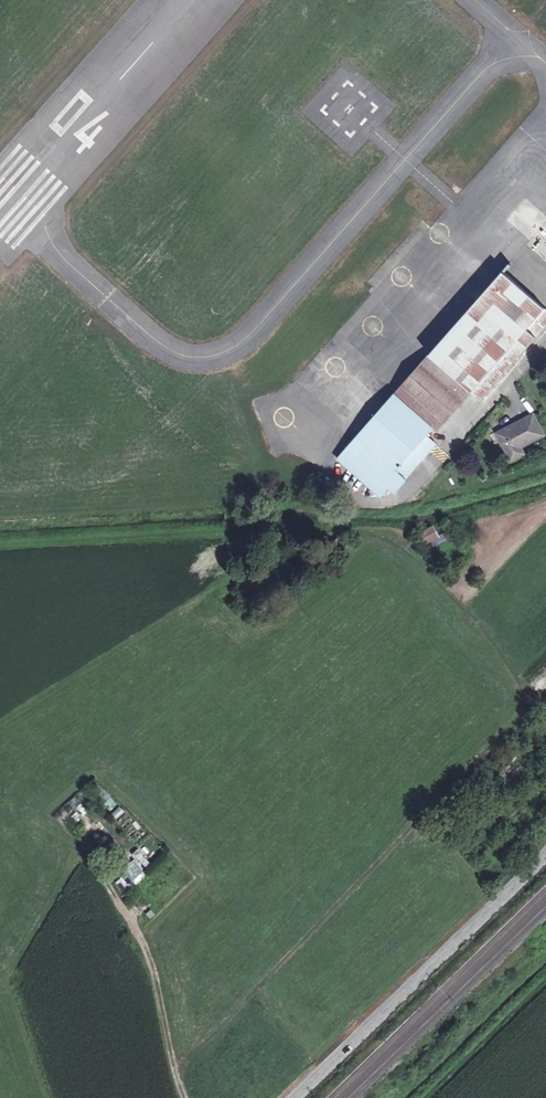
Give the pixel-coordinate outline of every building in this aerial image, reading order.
[(533,250),(545,261),(545,235),(533,250)] [(436,432),(545,321),(545,312),(500,271),(393,392),(436,432)] [(436,432),(393,392),(334,456),(336,458),(379,497),(387,488),(394,494),(438,445),(427,436),(436,432)] [(533,415),(498,433),(512,459),(523,453),(520,447),(543,434),(533,415)] [(421,546),(431,539),(425,532),(416,539),(421,546)] [(504,784),(516,775),(508,766),(496,775),(504,784)] [(135,883),(147,874),(137,862),(126,871),(135,883)]
